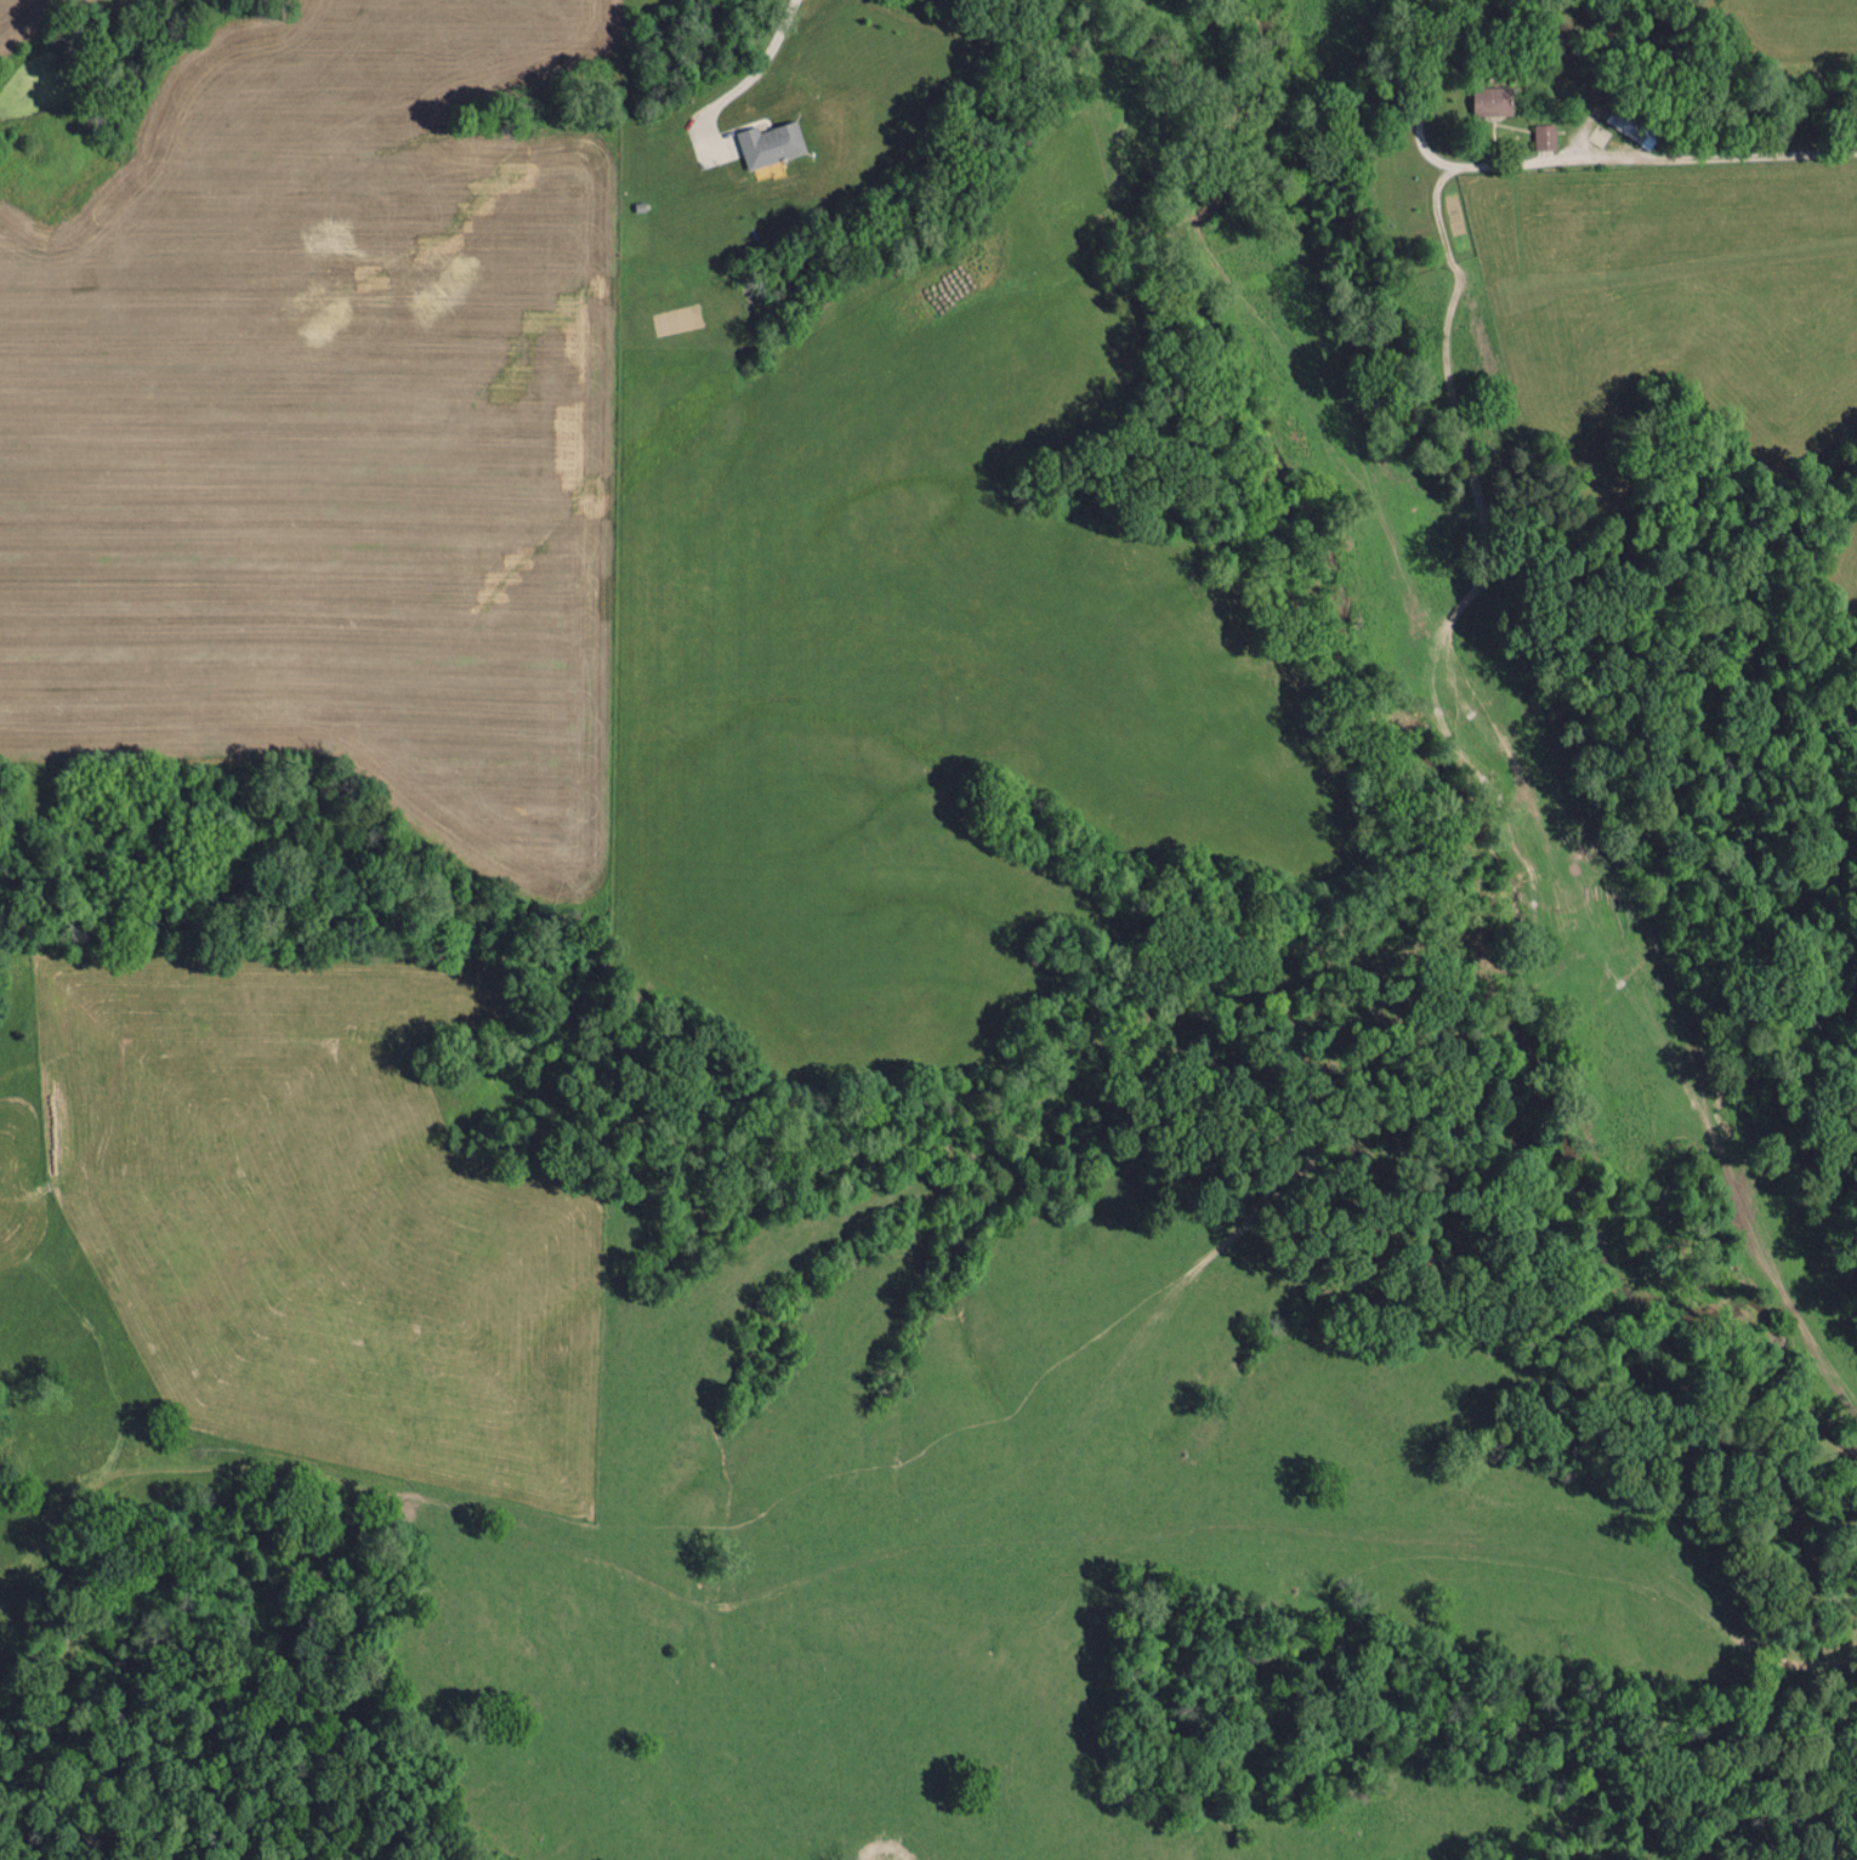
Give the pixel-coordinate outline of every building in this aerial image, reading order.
[(1513,86),(1474,86),(1475,115),(1513,114),(1513,86)] [(1649,149),(1660,133),(1616,103),(1605,119),(1649,149)] [(735,132),(747,170),(806,152),(796,119),(759,131),(757,125),(735,132)] [(1535,149),(1556,148),(1555,123),(1535,124),(1535,149)]
